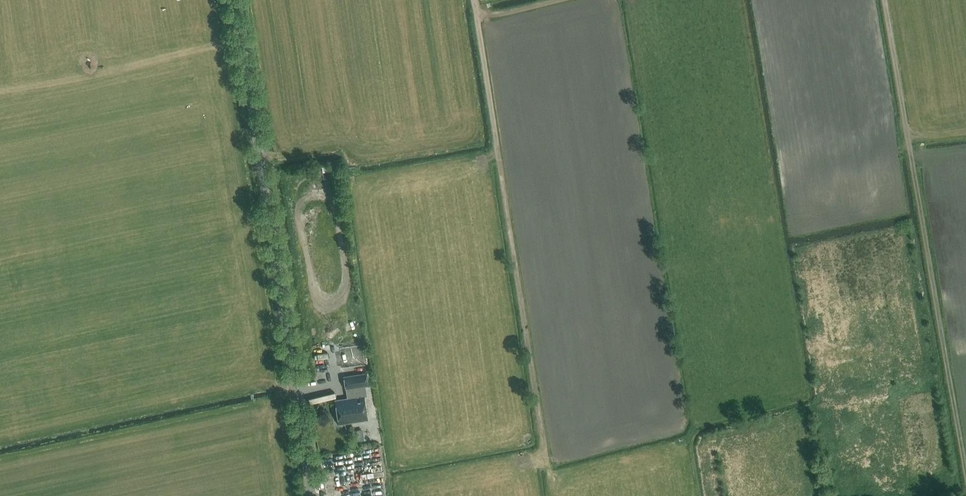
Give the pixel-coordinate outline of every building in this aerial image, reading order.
[(346,388),(347,398),(335,400),(339,424),(367,420),(364,396),(367,396),(365,385),(368,385),(366,373),(343,377),(345,388),(346,388)] [(381,482),(347,487),(348,495),(384,495),(381,482)]
